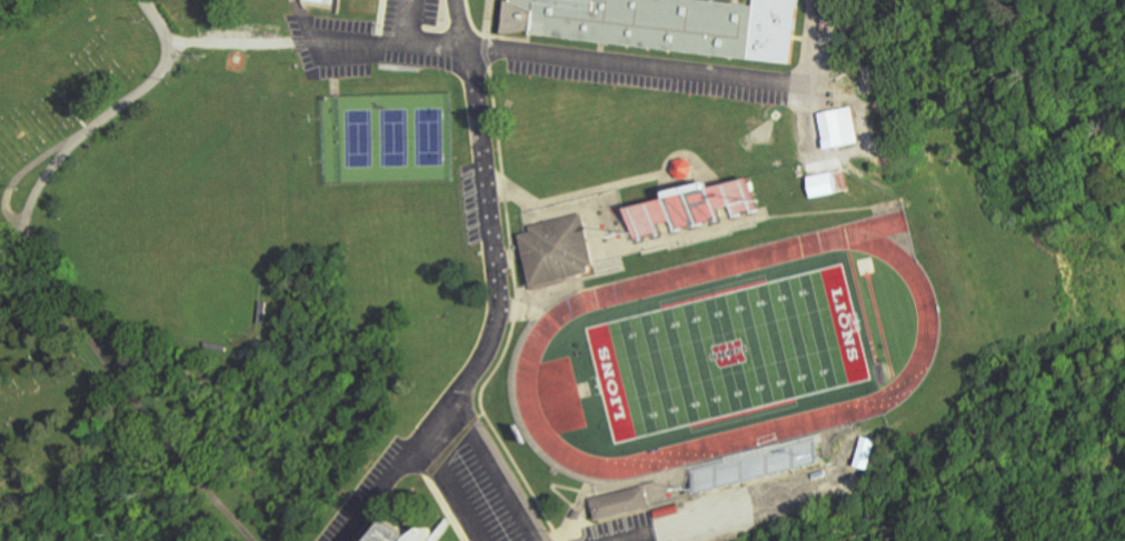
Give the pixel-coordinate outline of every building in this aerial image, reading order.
[(508,31),(794,63),(801,0),(756,0),(756,7),(696,0),(512,0),(508,31)] [(822,117),(829,152),(866,143),(858,108),(822,117)] [(810,181),(815,200),(852,191),(848,172),(810,181)] [(628,209),(637,244),(759,216),(751,180),(628,209)] [(517,231),(532,289),(599,272),(584,214),(517,231)] [(877,440),(863,436),(855,466),(869,470),(877,440)] [(689,469),(696,495),(825,465),(819,439),(689,469)] [(590,503),(596,525),(653,510),(647,489),(590,503)] [(392,502),(362,540),(442,540),(392,502)]
